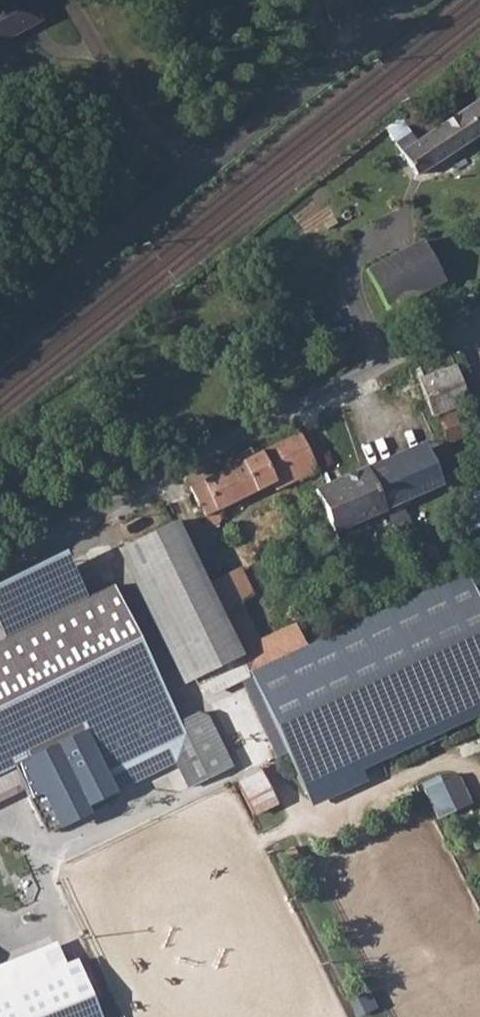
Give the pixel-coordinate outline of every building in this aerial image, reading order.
[(4,41),(11,37),(27,28),(38,22),(27,0),(0,0),(0,43),(4,41)] [(402,150),(418,176),(479,136),(479,99),(402,150)] [(420,242),(367,270),(389,311),(418,297),(427,313),(451,300),(420,242)] [(453,367),(419,380),(434,416),(467,403),(453,367)] [(466,408),(433,420),(442,444),(476,430),(466,408)] [(218,472),(190,486),(208,522),(214,523),(219,521),(222,516),(220,510),(257,492),(256,489),(300,469),(303,477),(318,470),(298,426),(292,429),(294,434),(251,455),(249,452),(226,463),(228,467),(218,472)] [(416,447),(366,467),(384,508),(434,487),(416,447)] [(384,508),(366,467),(314,489),(333,531),(384,508)] [(175,523),(129,546),(195,681),(243,658),(207,587),(175,523)] [(24,785),(28,793),(45,827),(59,832),(111,806),(106,797),(114,794),(106,777),(187,736),(181,725),(113,588),(84,603),(61,561),(0,590),(0,797),(24,785)] [(466,569),(309,644),(228,682),(269,768),(280,763),(305,816),(355,793),(349,781),(479,719),(479,599),(478,595),(466,569)] [(207,587),(243,658),(287,636),(285,631),(261,643),(241,603),(254,597),(240,570),(207,587)] [(299,624),(285,631),(287,636),(243,658),(195,681),(198,694),(228,682),(309,644),(299,624)] [(181,725),(187,736),(210,781),(232,770),(204,713),(181,725)] [(187,736),(106,777),(114,794),(178,764),(191,791),(210,781),(187,736)] [(237,775),(254,815),(281,804),(265,764),(237,775)] [(458,769),(425,785),(441,817),(474,800),(458,769)] [(28,793),(24,785),(0,797),(0,807),(28,793)] [(0,990),(0,1016),(90,1016),(62,960),(0,990)]
